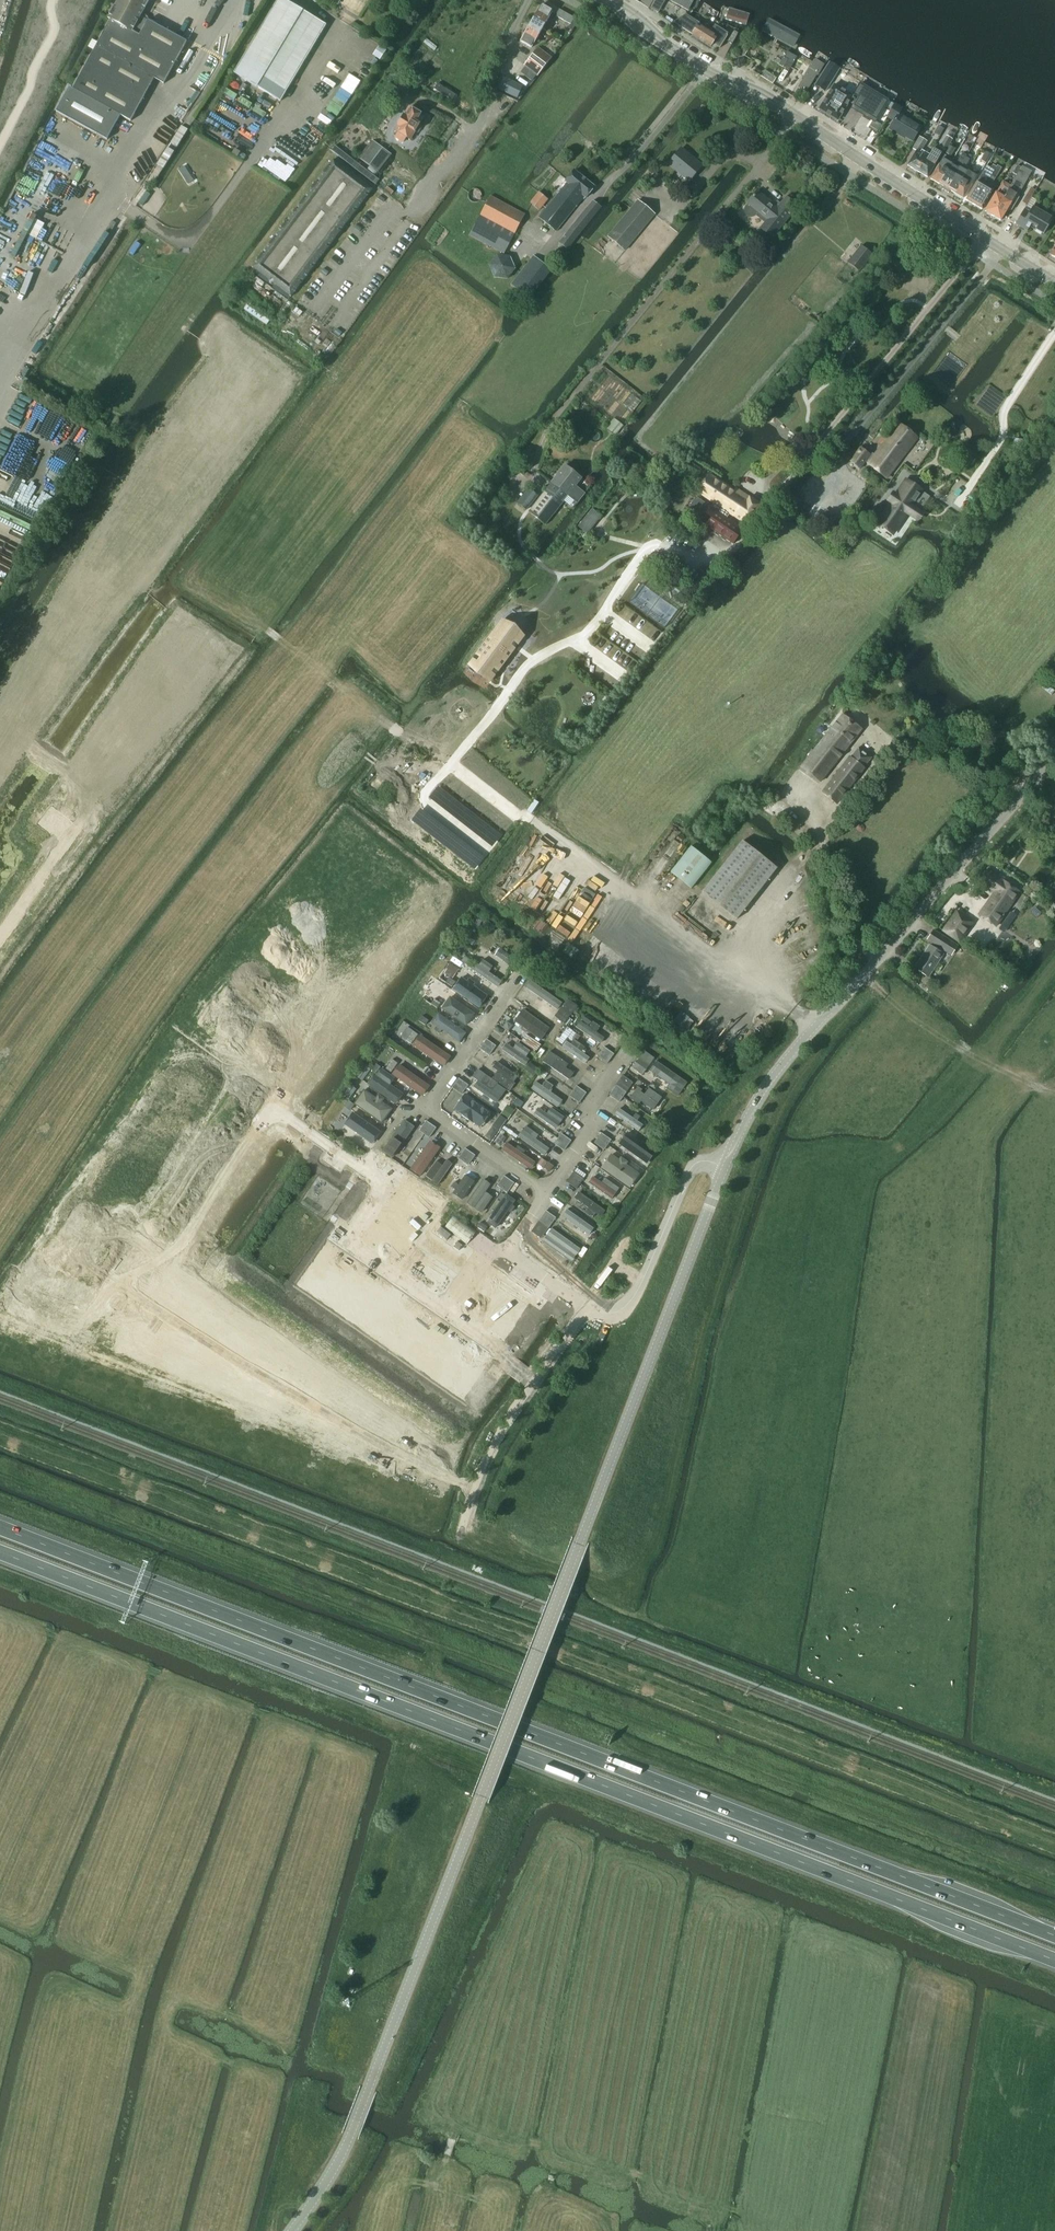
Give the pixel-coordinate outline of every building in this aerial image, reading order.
[(149,0),(118,0),(116,5),(108,18),(111,20),(73,89),(69,87),(56,112),(60,114),(107,140),(121,115),(131,121),(154,79),(164,84),(176,62),(187,42),(187,41),(148,20),(141,16),(149,0)] [(281,101),(326,25),(285,0),(278,0),(234,73),(281,101)] [(641,3),(648,8),(654,0),(643,0),(641,3)] [(650,8),(656,12),(663,0),(655,0),(650,8)] [(689,9),(694,0),(672,0),(689,9)] [(541,5),(531,23),(542,29),(547,32),(551,25),(546,22),(553,11),(541,5)] [(726,18),(748,24),(752,12),(730,6),(726,18)] [(556,14),(556,16),(569,24),(575,27),(579,20),(559,9),(556,14)] [(684,16),(674,22),(683,29),(692,34),(692,35),(711,46),(713,42),(720,47),(719,48),(720,48),(729,34),(729,33),(728,34),(715,26),(712,31),(711,33),(698,25),(689,19),(684,16)] [(763,30),(795,47),(802,34),(770,17),(763,30)] [(542,29),(531,23),(520,41),(532,48),(542,29)] [(745,42),(739,52),(745,56),(751,46),(745,42)] [(381,46),(374,55),(381,59),(387,50),(381,46)] [(524,65),(538,75),(551,58),(538,48),(524,65)] [(787,52),(779,65),(783,67),(787,60),(793,63),(797,57),(787,52)] [(795,89),(806,96),(826,64),(814,57),(795,89)] [(787,60),(783,67),(789,71),(793,63),(787,60)] [(821,75),(815,85),(816,85),(818,87),(825,91),(832,81),(831,80),(839,69),(830,64),(822,76),(821,75)] [(506,79),(500,90),(519,100),(525,89),(506,79)] [(834,85),(819,109),(838,120),(849,102),(854,105),(853,106),(874,118),(885,100),(865,87),(855,102),(851,99),(853,96),(834,85)] [(902,108),(895,104),(887,116),(894,121),(890,127),(913,141),(921,127),(899,114),(902,108)] [(420,115),(420,114),(409,107),(395,130),(396,131),(394,134),(404,140),(406,137),(410,139),(419,124),(423,116),(420,115)] [(949,132),(946,136),(952,140),(955,135),(949,132)] [(912,148),(917,151),(908,166),(913,169),(914,170),(916,171),(918,171),(919,172),(929,155),(928,157),(920,153),(927,141),(919,137),(912,148)] [(392,157),(372,142),(360,158),(380,173),(392,157)] [(948,145),(945,151),(947,151),(946,153),(950,156),(955,149),(948,145)] [(334,146),(331,150),(376,184),(379,180),(334,146)] [(882,147),(881,150),(892,157),(894,154),(882,147)] [(667,165),(688,182),(702,166),(690,156),(691,155),(687,152),(687,153),(681,148),(667,165)] [(929,155),(919,172),(927,177),(942,153),(934,148),(929,155)] [(986,152),(981,160),(986,163),(991,155),(986,152)] [(942,189),(946,191),(965,157),(966,156),(962,153),(957,163),(953,160),(939,184),(944,187),(942,189)] [(931,179),(939,184),(953,160),(944,155),(931,179)] [(950,190),(955,193),(969,169),(965,167),(970,160),(965,157),(946,191),(949,193),(950,190)] [(252,266),(291,296),(372,189),(333,159),(252,266)] [(987,166),(966,200),(974,205),(996,167),(992,165),(991,168),(987,166)] [(996,167),(974,205),(982,209),(993,190),(989,188),(993,181),(1002,167),(998,165),(996,167)] [(1017,166),(1013,173),(1017,175),(1019,171),(1021,168),(1017,166)] [(969,169),(955,193),(963,198),(977,174),(969,169)] [(574,170),(565,181),(566,182),(538,218),(556,232),(585,197),(586,198),(595,187),(574,170)] [(1029,177),(1019,171),(1017,175),(1010,186),(993,216),(994,216),(994,218),(997,220),(999,219),(1000,220),(1008,207),(1010,208),(1012,208),(1018,198),(1017,196),(1029,177)] [(1000,185),(985,211),(987,212),(987,214),(990,215),(991,215),(993,216),(1010,186),(1003,181),(1000,185)] [(1032,188),(1026,198),(1029,200),(1035,190),(1032,188)] [(756,215),(765,223),(761,228),(772,237),(797,207),(786,197),(781,204),(777,201),(774,205),(757,191),(747,203),(748,204),(746,206),(745,209),(745,211),(745,214),(747,215),(749,217),(752,217),(754,216),(756,215)] [(548,200),(538,192),(530,202),(540,210),(548,200)] [(490,196),(469,235),(504,254),(525,215),(490,196)] [(558,243),(567,250),(601,208),(592,200),(558,243)] [(637,200),(607,237),(624,251),(655,215),(637,200)] [(1030,226),(1043,234),(1052,219),(1032,207),(1029,212),(1024,209),(1016,224),(1027,231),(1030,226)] [(848,262),(859,271),(872,255),(861,246),(848,262)] [(534,255),(511,285),(529,299),(552,269),(534,255)] [(797,376),(797,379),(798,382),(800,384),(803,385),(806,385),(808,384),(810,382),(811,379),(811,377),(810,374),(808,372),(806,371),(803,371),(800,372),(798,374),(797,376)] [(613,419),(607,427),(616,434),(622,426),(613,419)] [(918,438),(899,424),(875,455),(868,464),(886,479),(918,438)] [(861,448),(850,461),(860,469),(865,462),(868,464),(875,455),(873,453),(870,453),(870,454),(861,448)] [(552,483),(529,512),(545,525),(563,501),(572,508),(577,503),(582,496),(584,493),(575,486),(581,478),(565,465),(552,482),(552,483)] [(696,497),(686,512),(700,522),(733,544),(743,530),(727,518),(730,514),(747,526),(761,504),(739,490),(737,493),(709,474),(698,492),(714,502),(710,507),(696,497)] [(886,511),(882,517),(897,528),(902,521),(903,521),(903,520),(907,514),(916,520),(921,512),(913,506),(913,505),(917,500),(917,499),(922,492),(923,491),(906,480),(905,480),(905,481),(900,488),(897,494),(896,494),(895,495),(894,494),(889,501),(890,502),(886,509),(886,508),(885,510),(886,511)] [(529,489),(518,503),(526,510),(537,496),(529,489)] [(878,505),(868,518),(876,523),(877,524),(882,517),(886,511),(885,510),(878,505)] [(593,509),(579,526),(587,533),(601,516),(593,509)] [(837,517),(831,526),(837,530),(843,521),(837,517)] [(13,566),(0,558),(0,587),(13,566)] [(501,622),(469,664),(491,680),(523,638),(501,622)] [(843,714),(800,767),(820,782),(862,729),(843,714)] [(823,793),(836,804),(872,757),(858,747),(823,793)] [(702,892),(737,919),(777,868),(743,841),(702,892)] [(691,846),(671,873),(691,889),(712,862),(691,846)] [(1003,880),(987,870),(979,881),(995,892),(979,915),(996,927),(1020,892),(1003,880)] [(957,911),(943,931),(960,942),(973,923),(957,911)] [(475,919),(470,927),(474,929),(475,928),(476,929),(477,930),(481,923),(475,919)] [(486,921),(483,924),(489,929),(491,927),(492,925),(486,921)] [(933,930),(927,940),(935,945),(934,948),(929,945),(914,968),(918,970),(918,971),(920,973),(920,972),(928,977),(945,951),(951,955),(957,946),(933,930)] [(460,943),(454,952),(455,952),(461,957),(467,948),(461,944),(460,943)] [(471,961),(464,956),(461,961),(467,966),(471,961)] [(476,964),(471,972),(497,990),(502,982),(490,974),(494,968),(484,961),(480,967),(476,964)] [(450,963),(444,972),(450,976),(456,967),(450,963)] [(449,978),(446,983),(452,987),(456,982),(449,978)] [(463,978),(453,991),(481,1011),(491,997),(475,986),(477,984),(470,980),(468,982),(463,978)] [(531,982),(527,989),(557,1010),(562,1003),(531,982)] [(451,997),(442,1010),(466,1027),(476,1014),(451,997)] [(441,1003),(434,999),(431,1004),(437,1008),(441,1003)] [(555,1016),(564,1024),(577,1006),(568,999),(555,1016)] [(523,1010),(515,1021),(542,1040),(550,1029),(523,1010)] [(432,1025),(459,1043),(466,1032),(440,1014),(432,1025)] [(422,1016),(419,1021),(425,1025),(428,1020),(422,1016)] [(584,1016),(581,1020),(589,1026),(592,1022),(584,1016)] [(582,1022),(578,1028),(601,1044),(605,1038),(598,1033),(601,1028),(594,1023),(590,1028),(582,1022)] [(418,1035),(413,1031),(406,1040),(411,1044),(418,1035)] [(521,1041),(536,1051),(541,1045),(526,1035),(521,1041)] [(450,1056),(420,1036),(413,1047),(442,1067),(450,1056)] [(486,1039),(483,1044),(493,1051),(496,1046),(486,1039)] [(568,1043),(565,1048),(587,1064),(591,1058),(584,1053),(587,1048),(575,1040),(571,1045),(568,1043)] [(507,1045),(502,1051),(524,1067),(529,1060),(526,1058),(530,1052),(518,1043),(513,1049),(507,1045)] [(493,1051),(483,1044),(480,1049),(489,1055),(493,1051)] [(604,1047),(601,1052),(610,1059),(614,1054),(604,1047)] [(632,1068),(642,1074),(653,1058),(644,1051),(632,1068)] [(550,1052),(543,1061),(570,1081),(574,1075),(566,1069),(569,1066),(550,1052)] [(610,1059),(601,1052),(597,1057),(607,1064),(610,1059)] [(392,1059),(386,1069),(391,1073),(398,1063),(392,1059)] [(497,1072),(492,1080),(498,1084),(508,1092),(518,1079),(497,1063),(493,1069),(497,1072)] [(530,1063),(525,1070),(534,1076),(539,1070),(530,1063)] [(380,1067),(376,1064),(372,1071),(376,1074),(380,1067)] [(430,1085),(400,1065),(393,1075),(422,1095),(430,1085)] [(661,1065),(654,1075),(669,1086),(667,1089),(678,1097),(687,1084),(661,1065)] [(357,1077),(362,1081),(371,1070),(365,1066),(357,1077)] [(375,1076),(368,1087),(396,1106),(404,1095),(391,1086),(395,1080),(381,1070),(376,1077),(375,1076)] [(478,1083),(473,1088),(496,1105),(501,1097),(493,1092),(498,1084),(492,1080),(480,1071),(474,1080),(478,1083)] [(459,1078),(455,1083),(465,1090),(468,1085),(459,1078)] [(537,1083),(532,1090),(558,1109),(564,1102),(551,1092),(554,1087),(546,1081),(542,1086),(537,1083)] [(619,1081),(616,1085),(626,1092),(629,1088),(619,1081)] [(465,1090),(455,1083),(452,1088),(462,1095),(465,1090)] [(616,1085),(613,1090),(623,1097),(626,1092),(616,1085)] [(351,1086),(344,1096),(347,1098),(349,1100),(356,1090),(353,1088),(351,1086)] [(577,1086),(573,1091),(583,1098),(586,1093),(577,1086)] [(638,1087),(631,1096),(653,1111),(662,1099),(649,1089),(645,1096),(641,1093),(643,1091),(638,1087)] [(623,1097),(613,1090),(609,1095),(619,1102),(623,1097)] [(365,1091),(356,1105),(383,1124),(392,1110),(383,1104),(385,1101),(378,1096),(376,1099),(365,1091)] [(583,1098),(573,1091),(569,1096),(579,1103),(583,1098)] [(466,1095),(454,1112),(480,1130),(492,1113),(466,1095)] [(348,1101),(344,1107),(350,1111),(354,1106),(348,1101)] [(509,1107),(503,1116),(507,1119),(514,1110),(509,1107)] [(540,1109),(534,1116),(555,1132),(565,1118),(551,1108),(547,1114),(540,1109)] [(620,1109),(614,1118),(638,1134),(644,1126),(639,1122),(641,1118),(636,1114),(633,1118),(620,1109)] [(353,1114),(346,1125),(373,1144),(381,1133),(353,1114)] [(506,1119),(500,1115),(493,1127),(498,1130),(506,1119)] [(414,1128),(404,1121),(383,1151),(393,1159),(414,1128)] [(419,1131),(424,1135),(431,1124),(426,1121),(419,1131)] [(431,1124),(424,1135),(429,1138),(436,1128),(431,1124)] [(524,1131),(518,1138),(545,1157),(550,1150),(536,1140),(539,1137),(533,1133),(531,1136),(524,1131)] [(562,1133),(558,1139),(568,1146),(571,1141),(562,1133)] [(601,1133),(598,1138),(607,1145),(611,1140),(601,1133)] [(625,1152),(642,1163),(650,1150),(625,1133),(620,1140),(629,1146),(625,1152)] [(607,1145),(598,1138),(594,1143),(604,1150),(607,1145)] [(568,1146),(558,1139),(554,1144),(564,1151),(568,1146)] [(431,1142),(410,1171),(422,1179),(443,1150),(431,1142)] [(507,1144),(502,1151),(531,1173),(537,1165),(523,1155),(525,1152),(518,1148),(516,1151),(507,1144)] [(458,1159),(463,1162),(470,1152),(465,1148),(458,1159)] [(470,1152),(463,1162),(468,1166),(475,1155),(470,1152)] [(611,1156),(601,1170),(629,1189),(639,1175),(627,1166),(629,1164),(621,1158),(619,1161),(611,1156)] [(438,1163),(427,1179),(439,1187),(454,1166),(448,1162),(444,1168),(438,1163)] [(553,1166),(548,1163),(544,1168),(549,1172),(553,1166)] [(455,1193),(452,1196),(461,1203),(479,1177),(471,1171),(459,1188),(454,1185),(450,1190),(455,1193)] [(574,1172),(570,1177),(580,1184),(583,1179),(574,1172)] [(497,1186),(502,1189),(509,1179),(504,1176),(497,1186)] [(580,1184),(570,1177),(566,1182),(576,1189),(580,1184)] [(593,1177),(587,1185),(609,1201),(618,1189),(604,1179),(601,1183),(593,1177)] [(509,1179),(502,1189),(507,1193),(514,1183),(509,1179)] [(485,1182),(468,1206),(482,1215),(493,1199),(486,1194),(491,1187),(485,1182)] [(580,1194),(575,1201),(589,1210),(586,1214),(595,1220),(597,1216),(604,1221),(608,1214),(580,1194)] [(443,1196),(438,1203),(444,1207),(449,1199),(443,1196)] [(506,1196),(486,1224),(496,1232),(508,1215),(512,1218),(517,1210),(514,1208),(517,1204),(506,1196)] [(546,1211),(542,1216),(552,1223),(556,1217),(546,1211)] [(568,1211),(562,1219),(588,1237),(593,1229),(568,1211)] [(455,1214),(445,1228),(467,1245),(477,1231),(455,1214)] [(552,1223),(542,1216),(539,1221),(549,1228),(552,1223)] [(427,1219),(422,1226),(427,1230),(432,1223),(427,1219)] [(480,1222),(477,1227),(483,1232),(487,1227),(480,1222)] [(552,1231),(543,1244),(572,1264),(581,1251),(552,1231)] [(463,1245),(457,1241),(453,1247),(459,1251),(463,1245)] [(411,1242),(406,1250),(411,1254),(416,1246),(411,1242)] [(416,1246),(411,1254),(417,1257),(422,1250),(416,1246)] [(318,1286),(314,1292),(321,1297),(325,1291),(318,1286)] [(527,1288),(522,1296),(527,1299),(532,1292),(527,1288)] [(341,1303),(337,1308),(345,1313),(349,1308),(341,1303)] [(511,1312),(506,1319),(511,1323),(516,1315),(511,1312)] [(365,1319),(361,1324),(368,1329),(372,1324),(365,1319)] [(388,1335),(384,1341),(392,1346),(395,1340),(388,1335)] [(411,1351),(408,1357),(415,1362),(419,1356),(411,1351)] [(435,1368),(431,1373),(438,1378),(442,1373),(435,1368)] [(458,1384),(454,1389),(462,1394),(465,1389),(458,1384)]
